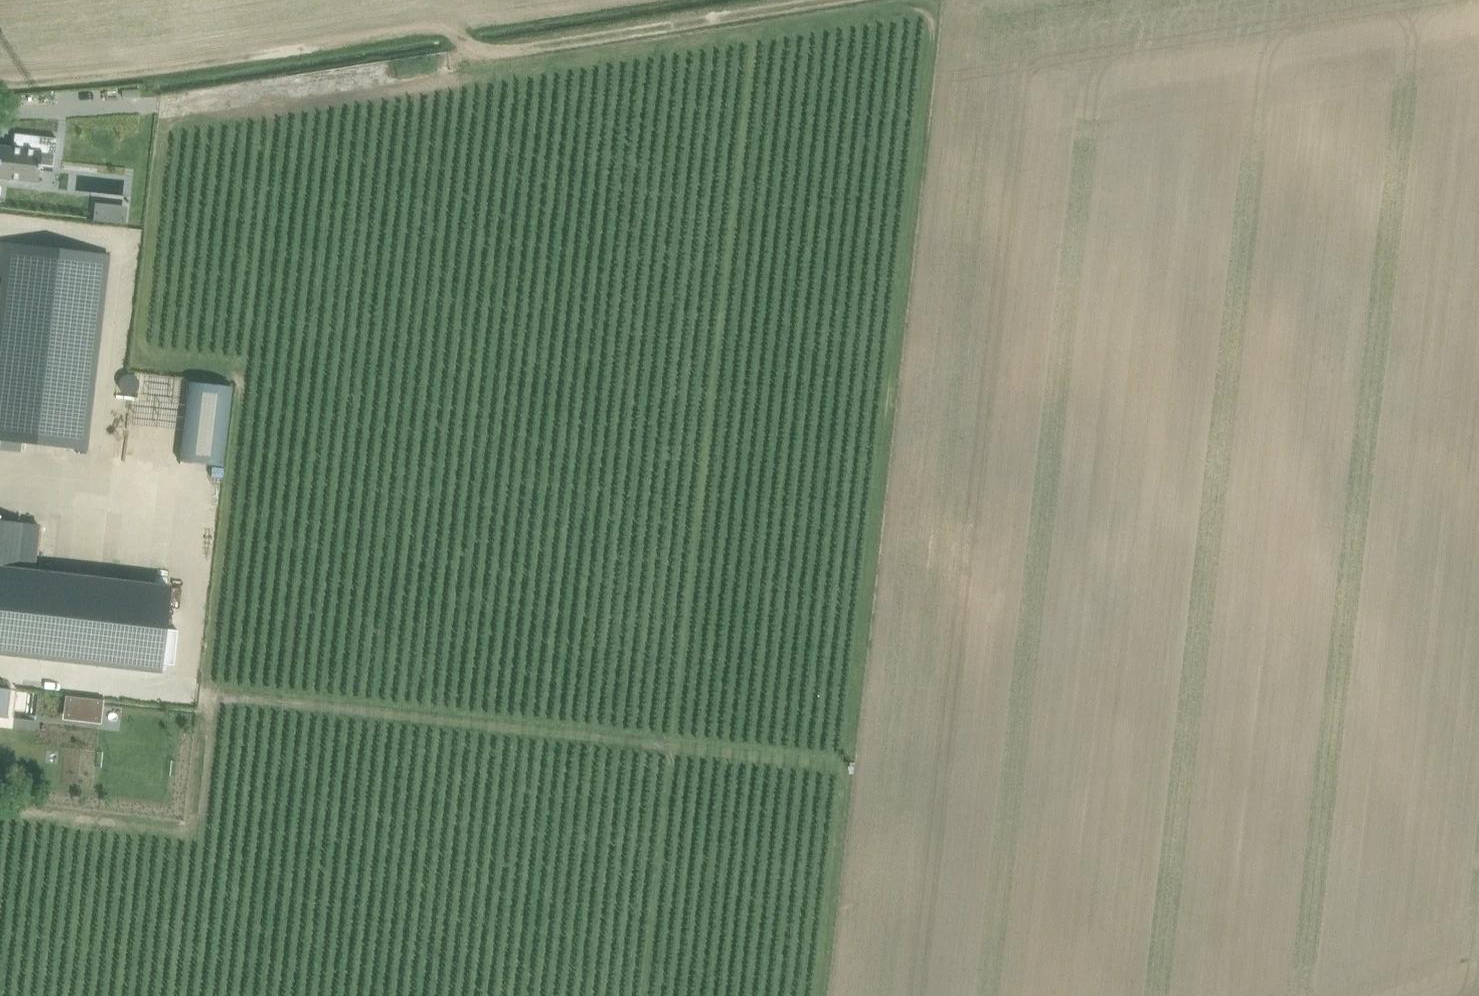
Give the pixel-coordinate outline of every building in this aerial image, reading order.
[(38,182),(40,166),(54,167),(57,138),(23,134),(21,148),(0,146),(0,178),(38,182)] [(109,255),(1,242),(0,252),(0,275),(3,276),(0,298),(0,439),(87,449),(109,255)] [(151,412),(144,411),(141,446),(152,447),(152,451),(159,451),(159,448),(171,449),(176,404),(152,401),(151,412)] [(113,403),(112,412),(117,413),(116,422),(128,423),(129,414),(130,405),(113,403)] [(35,572),(41,524),(0,520),(0,650),(162,668),(171,587),(35,572)] [(70,695),(68,714),(101,718),(104,699),(70,695)]
